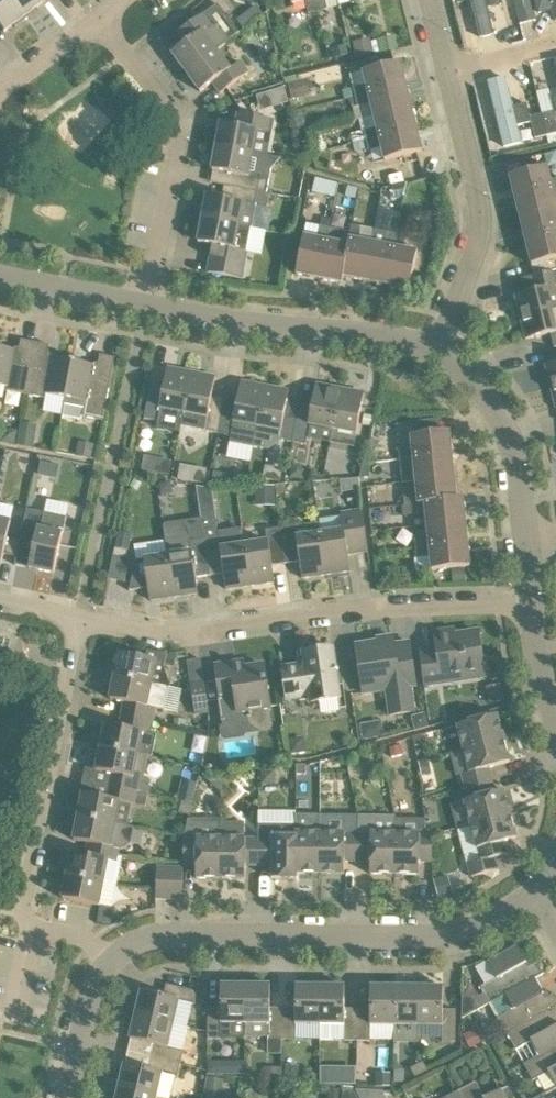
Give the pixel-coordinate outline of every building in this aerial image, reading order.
[(5,33),(14,27),(16,29),(28,20),(13,0),(0,0),(0,24),(5,31),(4,32),(5,33)] [(28,20),(40,12),(38,9),(47,2),(46,1),(45,2),(43,0),(13,0),(28,20)] [(319,13),(316,0),(291,0),(293,5),(306,2),(309,15),(319,13)] [(319,13),(328,10),(326,0),(316,0),(319,13)] [(465,51),(468,52),(474,53),(477,54),(481,54),(525,43),(514,0),(453,0),(465,51)] [(525,43),(555,35),(555,0),(514,0),(525,43)] [(220,4),(205,15),(184,30),(191,41),(173,55),(187,74),(217,51),(227,45),(242,33),(220,4)] [(247,13),(254,22),(263,15),(257,6),(247,13)] [(395,35),(377,40),(380,53),(398,49),(395,35)] [(373,54),(370,38),(354,42),(357,58),(373,54)] [(332,48),(334,59),(349,55),(346,45),(332,48)] [(217,51),(187,74),(201,93),(220,79),(228,90),(249,74),(241,63),(231,70),(217,51)] [(401,63),(364,73),(350,76),(353,89),(355,97),(356,99),(407,86),(401,63)] [(286,84),(288,84),(289,83),(298,81),(297,80),(296,76),(290,77),(286,78),(284,78),(286,84)] [(289,83),(288,84),(292,99),(310,95),(306,79),(298,81),(289,83)] [(523,146),(506,79),(489,84),(506,150),(523,146)] [(412,108),(407,86),(356,99),(358,108),(372,105),(375,117),(412,108)] [(350,98),(355,97),(353,89),(343,91),(345,100),(346,99),(350,98)] [(353,109),(358,108),(356,99),(355,97),(350,98),(351,103),(353,109)] [(377,129),(363,133),(366,141),(417,129),(412,108),(375,117),(377,129)] [(300,131),(306,129),(308,128),(303,109),(295,111),(300,131)] [(548,137),(555,135),(555,119),(555,113),(542,116),(548,137)] [(222,124),(217,148),(266,157),(270,134),(273,121),(247,116),(244,129),(222,124)] [(531,119),(532,124),(536,140),(548,137),(542,116),(531,119)] [(366,141),(369,152),(382,149),(385,162),(423,152),(417,129),(366,141)] [(322,154),(321,152),(318,138),(316,133),(309,135),(314,156),(322,154)] [(146,153),(158,155),(161,139),(149,137),(146,153)] [(366,149),(364,142),(354,145),(353,145),(355,152),(366,149)] [(235,176),(233,189),(268,195),(272,171),(263,167),(266,157),(217,148),(213,171),(235,176)] [(510,177),(516,200),(555,190),(555,180),(552,181),(548,168),(510,177)] [(338,184),(316,179),(312,192),(335,198),(338,184)] [(382,191),(381,195),(387,194),(388,199),(389,199),(404,197),(404,196),(406,184),(382,189),(382,190),(382,191)] [(359,189),(348,187),(347,193),(357,195),(359,189)] [(271,195),(268,195),(233,189),(230,201),(208,197),(203,220),(252,229),(256,206),(268,208),(271,195)] [(516,200),(521,222),(555,213),(555,190),(516,200)] [(521,222),(527,243),(555,236),(555,213),(521,222)] [(199,244),(222,248),(219,260),(212,259),(209,274),(242,280),(247,252),(252,229),(203,220),(199,244)] [(343,278),(344,278),(365,282),(373,244),(360,242),(362,228),(353,226),(351,233),(343,278)] [(297,275),(320,280),(330,229),(320,227),(318,240),(305,238),(297,275)] [(343,285),(344,278),(343,278),(351,233),(330,229),(320,280),(343,285)] [(376,231),(373,244),(365,282),(387,287),(398,235),(376,231)] [(398,235),(387,287),(410,291),(418,253),(405,251),(407,237),(398,235)] [(527,243),(532,266),(555,260),(555,236),(527,243)] [(535,277),(555,272),(555,260),(532,266),(535,277)] [(555,310),(555,272),(535,277),(533,278),(537,291),(516,297),(521,319),(555,310)] [(521,319),(526,341),(551,335),(554,348),(555,347),(555,310),(521,319)] [(26,396),(36,343),(22,341),(20,351),(0,347),(0,397),(5,398),(6,392),(26,396)] [(66,399),(74,362),(49,357),(51,346),(36,343),(26,396),(46,399),(47,395),(66,399)] [(99,367),(74,362),(66,399),(63,417),(79,420),(83,418),(104,422),(116,359),(101,356),(99,367)] [(551,388),(555,387),(555,364),(546,366),(551,388)] [(161,410),(185,414),(192,373),(168,369),(164,388),(151,385),(145,420),(159,423),(161,410)] [(182,428),(219,435),(225,399),(213,397),(216,378),(192,373),(185,414),(182,428)] [(256,441),(259,428),(266,387),(242,383),(238,402),(225,399),(219,435),(233,437),(256,441)] [(305,446),(309,426),(333,430),(341,390),(317,385),(313,407),(300,405),(293,443),(305,446)] [(256,441),(274,445),(280,441),(283,441),(293,443),(300,405),(288,403),(290,392),(266,387),(259,428),(256,441)] [(341,390),(333,430),(357,435),(365,395),(341,390)] [(371,426),(373,416),(365,414),(362,425),(371,426)] [(397,425),(401,461),(453,456),(450,433),(439,434),(437,421),(397,425)] [(16,445),(33,448),(37,430),(20,427),(16,445)] [(1,442),(15,445),(18,431),(10,429),(3,434),(1,442)] [(76,457),(91,459),(94,444),(79,441),(76,457)] [(359,465),(358,444),(330,445),(331,466),(359,465)] [(250,459),(251,446),(226,445),(225,458),(250,459)] [(455,479),(453,456),(401,461),(401,472),(414,471),(415,482),(417,483),(455,479)] [(42,460),(39,475),(57,478),(60,464),(42,460)] [(165,460),(162,474),(170,476),(173,462),(165,460)] [(370,461),(365,462),(361,478),(371,477),(370,461)] [(292,463),(290,478),(305,480),(306,471),(300,464),(292,463)] [(214,472),(212,484),(229,486),(231,475),(214,472)] [(351,491),(361,490),(360,479),(350,480),(351,491)] [(416,495),(404,497),(404,506),(412,505),(457,500),(455,479),(417,483),(415,482),(416,495)] [(171,482),(160,484),(161,496),(172,494),(171,482)] [(256,507),(275,507),(275,486),(256,486),(256,507)] [(212,489),(197,487),(200,507),(215,505),(212,489)] [(457,500),(412,505),(413,514),(426,514),(428,526),(466,523),(464,499),(457,500)] [(412,505),(405,506),(404,506),(402,506),(403,516),(413,514),(412,505)] [(349,555),(368,553),(369,553),(363,511),(342,515),(344,532),(321,535),(327,576),(351,572),(349,555)] [(21,542),(8,539),(11,523),(0,520),(0,562),(2,563),(4,555),(17,558),(21,542)] [(168,557),(174,598),(199,594),(196,579),(210,577),(202,522),(202,520),(164,525),(168,557)] [(218,530),(216,520),(202,522),(210,577),(224,575),(226,590),(251,587),(245,546),(242,526),(218,530)] [(327,576),(321,535),(319,523),(281,529),(287,565),(301,563),(303,579),(327,576)] [(468,544),(466,523),(428,526),(429,538),(415,540),(416,550),(468,544)] [(17,558),(16,566),(54,574),(63,534),(24,526),(21,542),(17,558)] [(275,583),(273,567),(287,565),(281,529),(267,531),(269,543),(245,546),(251,587),(275,583)] [(128,552),(132,534),(119,532),(116,549),(117,549),(128,552)] [(468,544),(416,550),(417,560),(431,558),(432,572),(471,568),(468,544)] [(128,552),(116,549),(109,580),(125,583),(130,561),(127,560),(128,552)] [(150,601),(174,598),(168,557),(137,561),(130,592),(148,589),(150,601)] [(466,583),(465,569),(452,570),(453,584),(466,583)] [(49,632),(0,618),(0,656),(40,667),(49,632)] [(420,653),(425,686),(485,677),(479,633),(455,636),(454,631),(436,634),(438,651),(420,653)] [(415,712),(411,682),(416,682),(410,643),(395,645),(394,637),(392,638),(393,641),(380,643),(379,640),(378,640),(378,643),(357,646),(364,695),(389,691),(390,697),(388,698),(391,716),(415,712)] [(312,703),(341,699),(333,649),(305,654),(307,666),(284,670),(288,699),(311,696),(312,703)] [(108,674),(152,683),(156,665),(165,667),(167,655),(147,651),(146,659),(120,654),(117,667),(109,666),(108,674)] [(223,719),(250,716),(251,722),(261,729),(272,728),(274,725),(265,666),(245,669),(244,662),(216,666),(221,700),(220,700),(223,719)] [(157,708),(147,706),(152,683),(108,674),(105,686),(113,688),(110,700),(123,703),(121,715),(155,722),(155,718),(157,710),(157,708)] [(191,682),(192,690),(195,716),(210,714),(205,680),(191,682)] [(487,687),(491,703),(504,700),(501,684),(487,687)] [(428,728),(430,727),(429,724),(426,713),(412,716),(416,731),(428,728)] [(94,747),(140,756),(144,734),(152,735),(155,722),(121,715),(118,728),(106,726),(104,738),(96,737),(94,747)] [(498,715),(458,726),(464,749),(504,738),(498,715)] [(423,735),(413,738),(415,747),(425,744),(423,735)] [(304,737),(290,739),(292,754),(305,752),(304,737)] [(504,738),(464,749),(456,751),(463,775),(466,788),(493,780),(490,768),(511,763),(504,738)] [(402,745),(390,747),(392,758),(404,755),(402,745)] [(141,793),(150,794),(153,780),(146,779),(150,758),(140,756),(94,747),(92,757),(100,759),(97,772),(109,774),(107,786),(141,793)] [(429,759),(419,762),(422,776),(432,773),(429,759)] [(306,765),(297,765),(296,774),(306,774),(306,765)] [(273,784),(275,782),(275,771),(261,771),(261,785),(273,784)] [(475,824),(511,814),(505,791),(496,793),(493,780),(466,788),(469,801),(475,824)] [(117,825),(121,804),(138,807),(141,793),(107,786),(104,799),(84,795),(81,807),(74,806),(72,816),(117,825)] [(256,823),(292,821),(291,809),(256,811),(256,823)] [(518,838),(511,814),(475,824),(485,860),(469,865),(472,878),(499,871),(496,858),(508,854),(505,842),(518,838)] [(298,874),(321,875),(321,815),(297,815),(296,829),(298,874)] [(321,815),(321,875),(345,875),(345,862),(360,862),(360,816),(321,815)] [(132,846),(136,829),(117,825),(72,816),(70,826),(77,828),(75,841),(87,843),(84,856),(118,863),(120,850),(123,851),(132,846)] [(397,875),(397,819),(397,816),(360,816),(360,862),(371,862),(371,875),(397,875)] [(184,866),(197,866),(197,879),(223,879),(224,838),(225,819),(191,819),(187,838),(185,838),(184,866)] [(397,819),(397,875),(413,875),(413,865),(420,865),(420,863),(433,863),(434,835),(429,835),(427,819),(397,819)] [(272,880),(297,880),(298,874),(296,829),(259,829),(259,839),(259,867),(272,867),(272,880)] [(224,838),(223,879),(246,879),(246,867),(259,867),(259,839),(246,839),(246,838),(224,838)] [(118,886),(122,864),(118,863),(84,856),(72,854),(70,866),(62,865),(60,875),(118,886)] [(170,899),(171,867),(158,866),(157,899),(170,899)] [(171,867),(170,899),(183,900),(184,868),(171,867)] [(447,872),(433,878),(442,898),(456,892),(447,872)] [(114,905),(118,886),(60,875),(58,885),(66,887),(63,900),(100,907),(101,903),(114,905)] [(111,925),(113,908),(101,906),(98,923),(111,925)] [(518,947),(489,963),(497,979),(481,988),(485,994),(481,997),(463,997),(463,1020),(506,996),(536,979),(545,975),(538,963),(530,968),(518,947)] [(507,1034),(555,1008),(555,995),(555,994),(547,999),(536,979),(506,996),(514,1010),(499,1019),(507,1034)] [(142,992),(137,1015),(175,1024),(180,1002),(195,1005),(198,992),(167,985),(164,997),(142,992)] [(209,1008),(208,1040),(222,1040),(222,1036),(247,1037),(248,986),(222,985),(221,1008),(209,1008)] [(271,986),(248,986),(247,1037),(270,1037),(270,1041),(284,1041),(285,1009),(271,1008),(271,986)] [(285,1009),(284,1041),(296,1041),(296,1025),(322,1025),(322,986),(297,986),(296,1009),(285,1009)] [(346,986),(322,986),(322,1025),(345,1025),(344,1041),(358,1042),(358,1009),(345,1009),(346,986)] [(397,987),(371,987),(371,1010),(358,1009),(358,1042),(371,1042),(371,1026),(396,1026),(397,987)] [(420,988),(397,987),(396,1026),(420,1026),(420,988)] [(444,988),(420,988),(420,1026),(443,1026),(443,1042),(456,1043),(456,1010),(444,1010),(444,988)] [(507,1034),(517,1051),(532,1042),(540,1056),(555,1048),(555,1008),(507,1034)] [(150,1056),(182,1063),(185,1052),(170,1048),(175,1024),(137,1015),(132,1040),(153,1045),(150,1056)] [(484,1041),(478,1027),(463,1034),(469,1048),(484,1041)] [(358,1043),(359,1068),(393,1067),(392,1041),(358,1043)] [(555,1085),(555,1048),(540,1056),(524,1065),(534,1082),(549,1073),(555,1085)] [(150,1056),(147,1070),(126,1065),(121,1088),(158,1097),(164,1075),(178,1079),(182,1063),(150,1056)] [(208,1075),(219,1075),(219,1069),(213,1062),(208,1062),(208,1075)] [(425,1063),(412,1069),(417,1078),(429,1071),(425,1063)] [(299,1066),(286,1065),(284,1078),(298,1079),(299,1066)] [(318,1065),(318,1083),(354,1084),(354,1065),(318,1065)] [(268,1077),(281,1078),(281,1068),(268,1068),(268,1077)] [(405,1070),(394,1070),(394,1083),(404,1083),(405,1070)] [(391,1072),(375,1072),(375,1087),(391,1087),(391,1072)] [(208,1077),(204,1094),(221,1096),(224,1080),(208,1077)] [(463,1097),(484,1097),(476,1084),(460,1092),(463,1097)] [(158,1097),(121,1088),(118,1097),(158,1097)] [(340,1089),(329,1088),(329,1097),(340,1097),(340,1089)] [(508,1088),(501,1092),(500,1091),(487,1097),(513,1097),(508,1088)] [(542,1096),(543,1097),(555,1097),(555,1088),(542,1096)]
